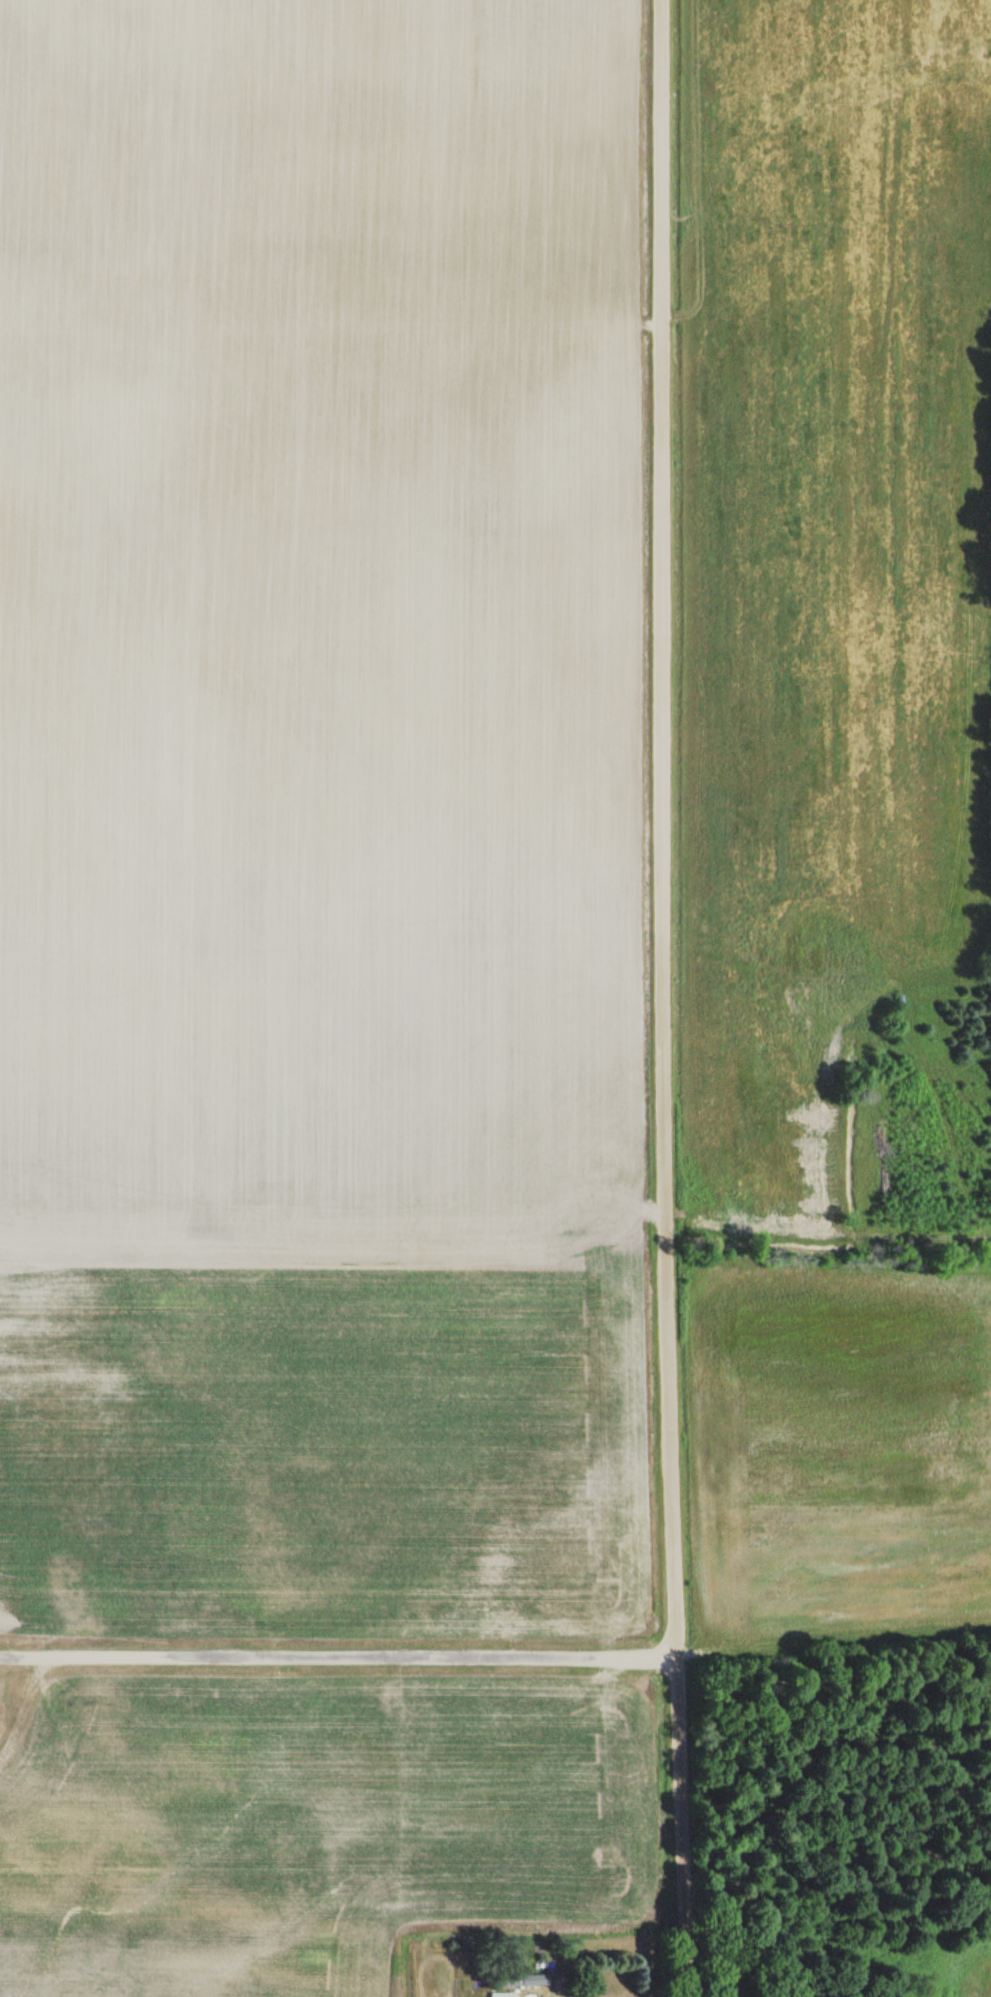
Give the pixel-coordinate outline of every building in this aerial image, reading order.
[(525,1987),(546,1984),(545,1974),(524,1977),(525,1987)]
